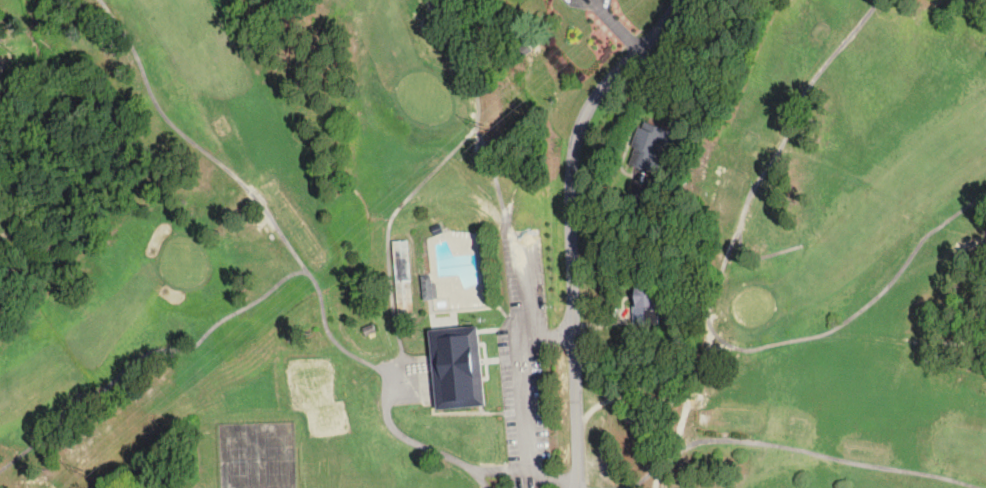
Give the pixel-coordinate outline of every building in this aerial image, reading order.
[(626,165),(659,176),(674,133),(640,122),(626,165)] [(409,240),(393,241),(396,315),(412,314),(409,240)] [(421,278),(425,300),(435,298),(431,276),(421,278)] [(633,285),(633,326),(657,326),(657,285),(633,285)] [(434,410),(483,407),(477,326),(428,330),(434,410)]
